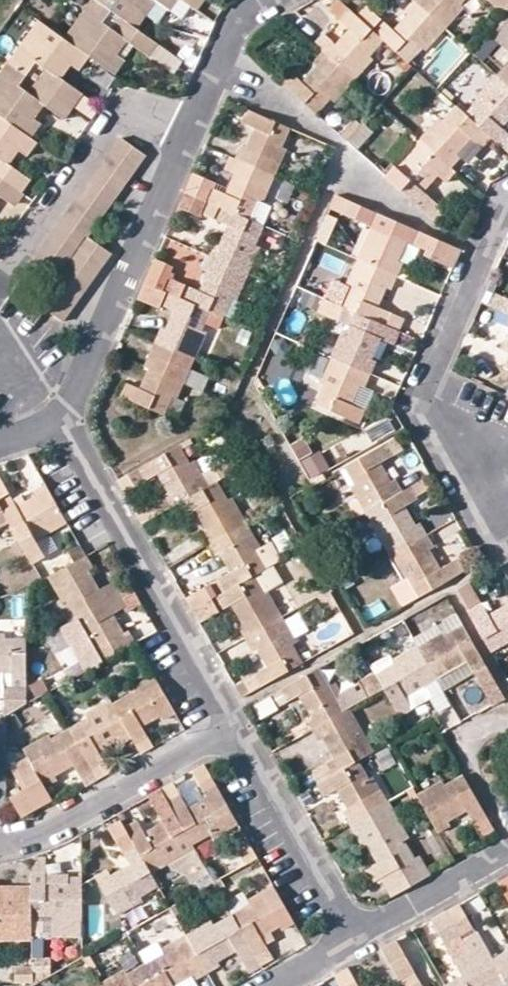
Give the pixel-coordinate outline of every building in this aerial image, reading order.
[(71,41),(89,54),(115,72),(125,58),(117,53),(111,48),(121,35),(127,39),(148,55),(158,41),(136,26),(121,15),(112,27),(104,21),(112,9),(100,0),(90,0),(84,8),(91,14),(71,41)] [(112,9),(121,15),(136,26),(146,12),(133,2),(134,0),(100,0),(112,9)] [(146,12),(155,0),(134,0),(133,2),(146,12)] [(170,9),(176,0),(157,0),(170,9)] [(407,13),(394,29),(382,19),(373,29),(383,38),(408,61),(422,47),(425,49),(445,27),(415,0),(414,0),(405,10),(407,13)] [(461,2),(463,0),(415,0),(445,27),(464,6),(461,2)] [(499,10),(507,0),(488,0),(499,10)] [(339,18),(350,28),(335,44),(331,40),(322,51),(353,80),(373,57),(369,54),(383,38),(373,29),(348,7),(339,18)] [(91,14),(84,8),(64,36),(71,41),(91,14)] [(45,23),(38,18),(17,47),(25,52),(45,23)] [(28,72),(37,60),(46,67),(38,79),(73,104),(82,92),(61,77),(55,73),(66,58),(72,63),(79,68),(89,54),(71,41),(64,36),(45,23),(25,52),(17,47),(9,59),(28,72)] [(127,39),(121,35),(111,48),(117,53),(127,39)] [(313,61),(316,65),(302,80),(291,71),(282,82),(317,113),(330,98),(334,101),(353,80),(322,51),(313,61)] [(72,63),(66,58),(55,73),(61,77),(72,63)] [(29,90),(20,83),(28,72),(9,59),(0,71),(7,76),(0,85),(0,113),(31,136),(41,121),(34,117),(27,112),(38,97),(44,102),(64,117),(73,104),(38,79),(29,90)] [(497,74),(507,84),(507,62),(497,74)] [(480,99),(467,114),(492,137),(507,151),(507,133),(500,126),(507,118),(507,84),(497,74),(478,96),(480,99)] [(27,112),(34,117),(44,102),(38,97),(27,112)] [(467,114),(456,104),(442,120),(438,117),(419,139),(451,167),(459,158),(456,153),(471,136),(483,146),(492,137),(467,114)] [(281,145),(289,127),(246,108),(241,121),(254,127),(245,146),(240,144),(235,157),(274,174),(286,148),(281,145)] [(31,136),(0,113),(0,176),(21,191),(30,178),(9,163),(2,158),(12,143),(19,148),(27,154),(37,140),(31,136)] [(366,146),(373,126),(350,119),(344,139),(366,146)] [(112,253),(88,235),(145,153),(121,136),(35,258),(58,274),(39,302),(63,320),(112,253)] [(419,139),(400,160),(403,165),(389,179),(435,220),(444,210),(423,191),(437,174),(441,178),(451,167),(419,139)] [(19,148),(12,143),(2,158),(9,163),(19,148)] [(193,172),(185,190),(250,218),(258,200),(262,202),(274,174),(235,157),(230,171),(235,173),(226,192),(213,187),(209,185),(211,179),(193,172)] [(12,202),(21,191),(0,176),(0,194),(12,202)] [(250,218),(185,190),(178,205),(199,214),(201,212),(228,223),(219,243),(215,241),(209,255),(248,272),(259,245),(256,243),(264,224),(250,218)] [(357,258),(395,275),(401,262),(396,260),(405,240),(426,249),(424,254),(452,266),(460,248),(335,194),(330,207),(371,225),(357,258)] [(326,244),(337,218),(327,214),(316,240),(326,244)] [(155,258),(145,281),(209,309),(224,315),(232,297),(236,299),(248,272),(209,255),(203,268),(207,270),(199,289),(169,275),(173,266),(155,258)] [(390,311),(377,305),(386,285),(390,287),(395,275),(357,258),(346,284),(350,286),(341,305),(355,310),(385,324),(390,311)] [(350,286),(346,284),(333,279),(325,297),(341,305),(350,286)] [(209,309),(145,281),(138,297),(159,307),(161,303),(174,309),(165,329),(161,328),(155,340),(194,357),(206,331),(201,329),(209,309)] [(494,292),(489,305),(507,313),(507,298),(494,292)] [(339,322),(346,307),(341,305),(325,297),(318,312),(339,322)] [(385,324),(355,310),(347,330),(343,329),(331,355),(370,372),(375,359),(370,357),(379,336),(393,342),(399,330),(385,324)] [(172,394),(177,396),(194,357),(155,340),(145,365),(148,367),(140,387),(126,381),(120,395),(164,414),(172,394)] [(310,370),(322,375),(330,356),(318,351),(310,370)] [(331,355),(320,381),(324,384),(316,403),(358,421),(364,409),(350,402),(359,382),(364,385),(370,372),(331,355)] [(175,436),(184,431),(179,421),(170,426),(175,436)] [(395,477),(390,479),(380,461),(403,448),(395,435),(344,464),(355,483),(350,486),(358,500),(365,512),(369,509),(402,490),(395,477)] [(201,472),(194,459),(190,462),(179,443),(138,467),(145,479),(157,472),(167,491),(163,493),(170,506),(175,503),(208,484),(201,472)] [(322,449),(301,460),(310,479),(331,468),(322,449)] [(217,479),(231,472),(224,459),(201,472),(208,484),(217,479)] [(125,491),(145,479),(138,467),(118,478),(125,491)] [(31,562),(43,555),(34,539),(65,521),(44,483),(32,490),(35,495),(24,501),(16,505),(11,497),(0,476),(0,505),(9,521),(31,562)] [(402,490),(369,509),(378,527),(375,529),(389,554),(426,533),(419,521),(415,524),(404,505),(418,497),(416,495),(432,486),(426,476),(402,490)] [(245,521),(231,496),(227,498),(217,479),(208,484),(175,503),(182,516),(195,509),(205,527),(201,530),(208,542),(245,521)] [(19,492),(11,497),(16,505),(24,501),(19,492)] [(142,521),(170,506),(163,493),(135,509),(142,521)] [(358,500),(349,505),(356,517),(365,512),(358,500)] [(9,521),(0,505),(0,526),(9,521)] [(266,567),(256,550),(260,548),(245,521),(208,542),(215,554),(220,552),(231,571),(186,596),(193,609),(253,574),(266,567)] [(428,532),(439,556),(461,546),(450,523),(428,532)] [(433,546),(426,533),(389,554),(404,580),(408,578),(418,595),(469,567),(462,554),(440,567),(429,548),(433,546)] [(279,559),(269,542),(260,548),(256,550),(266,567),(279,559)] [(62,602),(67,599),(77,617),(118,593),(111,580),(99,586),(89,569),(92,566),(86,554),(84,555),(47,576),(62,602)] [(193,609),(192,609),(199,621),(231,603),(242,623),(238,625),(245,636),(282,615),(268,590),(264,593),(253,574),(193,609)] [(418,595),(408,578),(404,580),(391,587),(401,605),(418,595)] [(118,593),(77,617),(86,634),(83,637),(97,663),(98,663),(135,642),(128,628),(124,631),(112,613),(125,606),(118,593)] [(506,604),(488,614),(481,602),(467,609),(490,650),(507,640),(507,597),(504,600),(506,604)] [(302,661),(292,643),(296,641),(282,615),(245,636),(251,648),(256,646),(267,666),(244,679),(250,690),(302,661)] [(442,630),(417,644),(437,680),(450,673),(447,669),(465,659),(472,672),(473,671),(485,665),(462,624),(444,634),(442,630)] [(5,637),(5,633),(5,632),(0,632),(0,671),(11,671),(11,684),(4,685),(4,712),(7,712),(26,702),(26,647),(26,646),(26,636),(5,637)] [(490,650),(497,662),(507,656),(507,640),(490,650)] [(417,644),(391,659),(394,663),(374,674),(382,687),(398,716),(411,708),(403,694),(423,683),(425,687),(437,680),(417,644)] [(485,665),(473,671),(490,703),(503,696),(485,665)] [(320,666),(313,670),(323,688),(330,683),(320,666)] [(330,683),(323,688),(313,670),(268,695),(274,708),(299,695),(309,713),(305,715),(311,728),(349,706),(334,681),(330,683)] [(128,688),(130,692),(112,703),(131,736),(140,753),(153,745),(142,724),(160,714),(163,718),(174,712),(152,673),(128,688)] [(250,690),(244,679),(235,684),(241,695),(250,690)] [(403,694),(411,708),(431,697),(428,692),(425,687),(423,683),(403,694)] [(87,717),(68,727),(92,769),(96,777),(109,770),(97,749),(116,739),(119,743),(131,736),(112,703),(109,698),(84,713),(87,717)] [(369,753),(358,734),(362,731),(349,706),(311,728),(318,740),(323,737),(334,756),(310,770),(317,782),(358,759),(369,753)] [(156,743),(184,729),(176,714),(148,728),(156,743)] [(56,779),(54,773),(72,764),(79,776),(92,769),(68,727),(50,738),(47,734),(23,748),(27,756),(44,785),(56,779)] [(10,765),(22,789),(10,796),(22,816),(51,798),(44,785),(27,756),(10,765)] [(342,809),(349,821),(387,800),(373,774),(369,777),(358,759),(317,782),(324,795),(336,788),(346,807),(342,809)] [(192,771),(206,796),(187,807),(173,782),(161,789),(173,810),(192,843),(209,833),(211,837),(237,823),(203,765),(192,771)] [(450,824),(447,819),(466,809),(481,836),(493,829),(462,774),(443,783),(441,779),(416,792),(438,831),(450,824)] [(173,810),(161,789),(148,796),(162,822),(144,832),(137,819),(125,826),(129,832),(149,868),(166,858),(168,862),(194,847),(192,843),(173,810)] [(349,821),(362,845),(367,843),(377,862),(366,868),(372,881),(380,877),(390,896),(429,873),(418,854),(413,857),(403,839),(407,836),(387,800),(349,821)] [(94,875),(117,915),(143,901),(141,896),(159,886),(149,868),(129,832),(121,836),(119,833),(115,836),(129,863),(110,874),(107,868),(94,875)] [(67,876),(67,881),(45,882),(45,858),(30,856),(31,886),(31,914),(52,914),(52,920),(77,920),(82,920),(82,888),(82,877),(67,876)] [(499,882),(507,899),(507,876),(499,882)] [(272,957),(260,935),(278,925),(281,930),(293,923),(272,884),(247,899),(249,902),(231,913),(261,964),(272,957)] [(17,893),(0,893),(0,934),(4,934),(4,939),(32,939),(31,928),(31,914),(31,886),(16,886),(17,893)] [(459,904),(447,911),(461,936),(473,929),(459,904)] [(447,911),(432,919),(464,975),(445,985),(489,985),(469,951),(461,936),(447,911)] [(220,965),(217,960),(235,950),(248,972),(261,965),(261,964),(231,913),(213,923),(210,919),(186,934),(207,972),(220,965)] [(31,914),(31,928),(52,929),(52,920),(52,914),(31,914)] [(52,929),(52,931),(77,931),(77,920),(52,920),(52,929)] [(174,984),(192,975),(195,980),(207,972),(186,934),(160,948),(163,952),(144,962),(157,985),(175,985),(174,984)] [(399,979),(414,972),(397,939),(382,948),(399,979)] [(469,951),(489,985),(497,985),(505,981),(507,985),(507,950),(493,958),(484,943),(469,951)] [(32,981),(32,984),(51,973),(51,956),(32,956),(32,966),(32,981)] [(144,962),(127,973),(124,968),(98,983),(100,985),(157,985),(144,962)] [(32,966),(15,965),(15,981),(32,981),(32,966)] [(334,974),(340,985),(358,985),(347,967),(334,974)]
